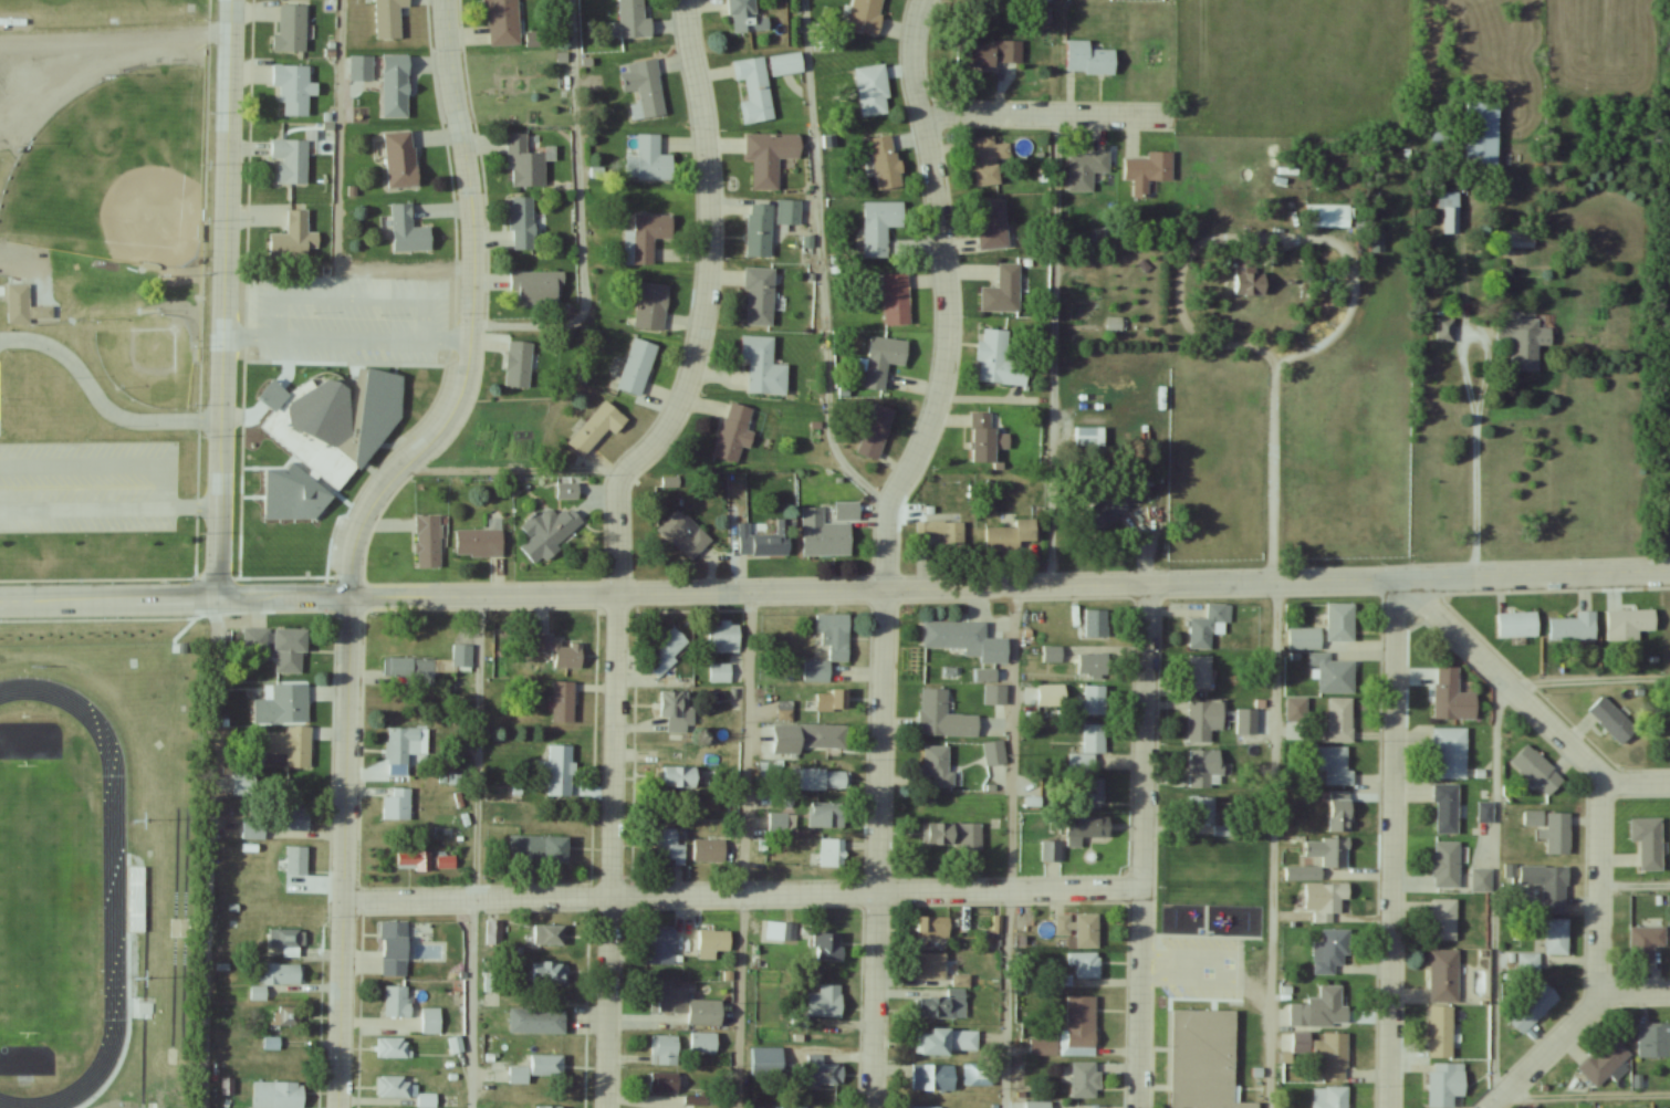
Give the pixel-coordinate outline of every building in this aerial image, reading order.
[(376,39),(402,39),(401,15),(410,15),(409,0),(375,0),(376,39)] [(487,46),(519,45),(518,0),(486,0),(487,46)] [(619,38),(652,37),(651,19),(644,19),(644,0),(618,0),(619,38)] [(730,32),(769,30),(769,17),(757,18),(756,0),(729,0),(730,32)] [(878,35),(885,0),(854,0),(848,29),(878,35)] [(306,52),(306,5),(279,5),(279,35),(274,35),(274,52),(306,52)] [(1116,50),(1091,50),(1091,40),(1068,41),(1069,74),(1116,74),(1116,50)] [(1022,42),(975,42),(975,65),(1022,65),(1022,42)] [(804,73),(802,52),(771,56),(772,76),(804,73)] [(383,55),(383,118),(409,118),(409,55),(383,55)] [(774,120),(765,56),(733,61),(736,81),(745,80),(748,101),(740,103),(743,124),(774,120)] [(657,59),(621,65),(625,93),(638,91),(640,104),(631,106),(633,120),(665,116),(657,59)] [(891,114),(884,65),(855,69),(862,117),(891,114)] [(309,116),(309,66),(273,66),(273,85),(283,85),(283,116),(309,116)] [(1500,103),(1468,103),(1467,164),(1500,165),(1500,103)] [(386,132),(388,188),(417,187),(415,131),(386,132)] [(511,187),(545,187),(545,153),(527,153),(527,134),(507,134),(507,155),(511,155),(511,187)] [(673,155),(660,155),(660,134),(638,134),(638,180),(673,180),(673,155)] [(779,159),(802,159),(802,135),(745,134),(745,161),(753,161),(753,190),(779,190),(779,159)] [(878,190),(905,186),(899,150),(894,150),(891,135),(870,139),(878,190)] [(973,137),(977,186),(1001,184),(999,159),(1011,158),(1010,143),(995,144),(994,136),(973,137)] [(308,139),(272,140),(272,159),(278,159),(278,184),(308,184),(308,139)] [(1173,181),(1174,153),(1149,152),(1149,159),(1126,159),(1126,181),(1135,181),(1134,200),(1149,200),(1150,181),(1173,181)] [(1108,153),(1069,153),(1069,191),(1094,191),(1094,172),(1108,172),(1108,153)] [(1440,209),(1446,209),(1446,234),(1460,234),(1460,193),(1440,193),(1440,209)] [(510,198),(510,249),(535,249),(535,198),(510,198)] [(977,201),(978,249),(1008,248),(1007,200),(977,201)] [(779,224),(800,224),(800,201),(779,201),(779,224)] [(864,258),(888,258),(888,227),(904,227),(904,202),(864,202),(864,258)] [(432,251),(432,227),(412,227),(412,204),(393,204),(393,251),(432,251)] [(771,258),(771,205),(747,205),(747,258),(771,258)] [(270,257),(308,257),(308,210),(288,210),(288,235),(270,235),(270,257)] [(627,233),(626,265),(654,265),(654,239),(672,239),(673,215),(634,215),(633,233),(627,233)] [(1535,232),(1504,232),(1504,255),(1524,255),(1524,249),(1535,249),(1535,232)] [(1237,296),(1270,296),(1270,284),(1260,284),(1260,260),(1237,260),(1237,296)] [(1020,264),(999,263),(999,287),(981,287),(981,312),(1020,312),(1020,264)] [(747,325),(773,326),(774,269),(744,268),(744,290),(748,290),(747,325)] [(518,305),(561,305),(561,272),(510,272),(510,292),(518,292),(518,305)] [(884,325),(909,325),(909,274),(884,274),(884,325)] [(635,327),(664,330),(668,285),(639,282),(635,327)] [(1106,331),(1125,331),(1125,317),(1106,317),(1106,331)] [(1541,320),(1498,318),(1498,340),(1513,341),(1512,372),(1539,373),(1540,346),(1553,347),(1553,328),(1540,328),(1541,320)] [(1454,342),(1454,320),(1438,320),(1438,342),(1454,342)] [(1028,385),(1029,361),(1007,360),(1008,330),(984,329),(983,341),(979,341),(977,383),(1028,385)] [(750,359),(748,393),(786,395),(787,365),(773,364),(774,337),(742,336),(741,359),(750,359)] [(910,342),(871,336),(864,388),(884,392),(889,364),(906,366),(910,342)] [(640,398),(657,345),(633,337),(616,390),(640,398)] [(506,388),(530,389),(532,342),(507,341),(506,388)] [(368,370),(357,465),(386,468),(397,373),(368,370)] [(350,388),(294,388),(295,438),(350,438),(350,388)] [(627,420),(606,401),(567,443),(583,457),(608,430),(614,435),(627,420)] [(715,457),(744,464),(752,432),(747,431),(753,408),(728,402),(715,457)] [(879,459),(895,410),(874,403),(858,452),(879,459)] [(972,463),(997,463),(997,449),(1010,449),(1010,434),(996,434),(996,412),(972,413),(972,463)] [(580,487),(561,483),(558,497),(577,501),(580,487)] [(1089,534),(1130,513),(1119,491),(1078,512),(1089,534)] [(539,512),(521,525),(531,540),(521,547),(535,567),(558,550),(555,546),(585,524),(569,503),(546,521),(539,512)] [(859,503),(837,503),(837,520),(859,520),(859,503)] [(678,508),(656,530),(689,562),(711,540),(678,508)] [(803,508),(803,556),(851,555),(851,523),(824,523),(824,508),(803,508)] [(416,516),(416,568),(441,568),(441,516),(416,516)] [(738,526),(738,557),(789,557),(789,520),(775,520),(775,526),(738,526)] [(986,553),(1017,552),(1017,541),(1038,541),(1038,520),(1017,520),(1017,527),(986,528),(986,553)] [(943,550),(963,550),(963,521),(917,521),(917,545),(943,545),(943,550)] [(457,530),(457,557),(503,557),(503,530),(457,530)] [(1213,649),(1213,622),(1231,622),(1231,604),(1206,604),(1207,612),(1190,612),(1190,650),(1213,649)] [(1328,642),(1355,642),(1355,604),(1328,604),(1328,642)] [(1108,639),(1108,610),(1086,610),(1086,639),(1108,639)] [(1607,642),(1640,642),(1640,632),(1656,632),(1656,611),(1607,611),(1607,642)] [(1578,619),(1551,619),(1551,641),(1597,641),(1597,612),(1578,612),(1578,619)] [(1525,646),(1525,638),(1538,638),(1538,613),(1497,614),(1497,639),(1512,639),(1512,646),(1525,646)] [(850,616),(819,615),(818,646),(829,646),(828,662),(805,661),(804,682),(830,683),(831,662),(849,662),(850,616)] [(925,649),(964,650),(964,655),(986,656),(986,623),(925,622),(925,649)] [(710,653),(741,653),(741,625),(710,625),(710,653)] [(660,651),(645,665),(657,677),(692,645),(674,626),(654,645),(660,651)] [(276,674),(302,674),(303,652),(308,653),(308,630),(250,629),(250,652),(277,652),(276,674)] [(1321,629),(1289,629),(1289,650),(1321,650),(1321,629)] [(583,646),(561,645),(561,636),(533,635),(532,653),(553,654),(553,668),(582,669),(583,646)] [(472,667),(472,645),(452,645),(452,667),(472,667)] [(1330,654),(1309,654),(1309,665),(1320,665),(1320,693),(1354,693),(1354,661),(1330,661),(1330,654)] [(1109,655),(1078,655),(1078,676),(1109,676),(1109,655)] [(1212,688),(1212,656),(1189,656),(1189,688),(1212,688)] [(408,678),(408,686),(435,686),(435,669),(445,670),(445,659),(384,658),(384,678),(408,678)] [(733,664),(710,664),(710,683),(733,683),(733,664)] [(1459,668),(1435,668),(1435,720),(1478,720),(1478,693),(1459,693),(1459,668)] [(553,723),(574,723),(574,682),(553,682),(553,723)] [(255,699),(255,723),(308,723),(308,685),(266,685),(266,699),(255,699)] [(1040,686),(1040,706),(1066,706),(1066,695),(1056,695),(1056,686),(1040,686)] [(1106,686),(1083,686),(1083,716),(1106,716),(1106,686)] [(921,736),(979,737),(979,716),(948,715),(949,690),(922,689),(921,736)] [(850,713),(850,691),(834,691),(834,699),(818,699),(818,713),(850,713)] [(660,717),(668,717),(667,733),(690,733),(690,692),(660,692),(660,717)] [(1638,730),(1603,695),(1587,711),(1623,746),(1638,730)] [(1354,743),(1354,698),(1330,698),(1330,743),(1354,743)] [(1189,701),(1189,743),(1211,743),(1211,729),(1225,730),(1225,701),(1189,701)] [(849,726),(777,725),(776,751),(848,752),(849,726)] [(1105,754),(1105,725),(1085,725),(1085,754),(1069,754),(1069,773),(1096,773),(1096,754),(1105,754)] [(421,729),(387,728),(386,774),(408,774),(408,754),(421,754),(421,729)] [(1434,729),(1434,779),(1468,779),(1468,729),(1434,729)] [(311,768),(311,730),(268,730),(268,756),(288,756),(288,768),(311,768)] [(1006,764),(1004,741),(984,743),(986,766),(1006,764)] [(548,797),(571,797),(572,746),(549,745),(548,797)] [(952,746),(925,746),(925,777),(934,777),(934,788),(952,788),(952,746)] [(1553,795),(1566,776),(1525,746),(1511,766),(1553,795)] [(1348,772),(1348,747),(1311,747),(1311,771),(1327,771),(1327,786),(1354,786),(1354,772),(1348,772)] [(1189,788),(1222,788),(1222,750),(1189,750),(1189,788)] [(698,768),(659,768),(659,787),(698,787),(698,768)] [(850,771),(801,771),(801,791),(850,791),(850,771)] [(255,796),(255,775),(234,775),(234,796),(255,796)] [(1077,810),(1105,810),(1105,780),(1077,780),(1077,810)] [(1459,835),(1459,786),(1436,786),(1436,835),(1459,835)] [(410,788),(393,788),(393,796),(383,796),(383,820),(410,820),(410,788)] [(1329,831),(1352,831),(1352,793),(1329,793),(1329,831)] [(1190,797),(1190,824),(1215,824),(1215,797),(1190,797)] [(810,828),(844,828),(844,803),(810,803),(810,828)] [(1479,823),(1494,823),(1494,803),(1479,803),(1479,823)] [(310,809),(277,809),(277,831),(310,831),(310,809)] [(1524,826),(1544,826),(1544,812),(1524,812),(1524,826)] [(1548,854),(1570,855),(1570,813),(1547,813),(1547,831),(1538,830),(1538,838),(1548,838),(1548,854)] [(242,840),(267,840),(267,819),(242,819),(242,840)] [(1083,847),(1083,839),(1111,839),(1111,828),(1104,828),(1104,819),(1079,819),(1079,827),(1069,827),(1069,847),(1083,847)] [(1663,819),(1631,819),(1631,842),(1640,842),(1641,872),(1664,872),(1663,819)] [(982,824),(927,824),(927,848),(982,848),(982,824)] [(686,864),(686,844),(678,844),(678,828),(657,828),(657,864),(686,864)] [(513,861),(569,862),(569,838),(514,837),(513,861)] [(725,862),(725,838),(694,838),(694,862),(725,862)] [(845,868),(845,839),(821,839),(821,868),(845,868)] [(1324,869),(1349,869),(1349,840),(1304,840),(1304,859),(1324,859),(1324,869)] [(1042,863),(1062,863),(1062,841),(1042,841),(1042,863)] [(1460,889),(1460,842),(1434,842),(1434,889),(1460,889)] [(287,876),(307,876),(307,847),(287,847),(287,876)] [(396,870),(430,870),(430,852),(396,852),(396,870)] [(456,869),(456,857),(437,857),(437,869),(456,869)] [(144,866),(128,866),(128,932),(144,932),(144,866)] [(1568,914),(1569,867),(1516,866),(1514,904),(1541,905),(1541,913),(1568,914)] [(1342,922),(1342,901),(1350,901),(1350,885),(1320,885),(1320,897),(1313,897),(1313,922),(1342,922)] [(1432,941),(1457,941),(1457,900),(1432,900),(1432,941)] [(1057,914),(1057,934),(1078,934),(1078,948),(1099,948),(1099,914),(1057,914)] [(918,916),(918,941),(949,941),(949,916),(918,916)] [(1569,956),(1569,919),(1547,919),(1547,956),(1569,956)] [(487,945),(502,945),(502,920),(487,920),(487,945)] [(382,975),(408,975),(408,921),(382,921),(382,975)] [(785,922),(767,922),(767,939),(785,939),(785,922)] [(535,925),(535,945),(566,945),(566,925),(535,925)] [(1630,961),(1654,961),(1654,948),(1667,948),(1667,927),(1630,927),(1630,961)] [(676,928),(648,928),(648,964),(676,964),(676,928)] [(270,947),(284,947),(284,956),(300,956),(300,930),(270,930),(270,947)] [(700,959),(716,959),(716,949),(730,949),(730,930),(700,930),(700,959)] [(1323,942),(1315,942),(1315,974),(1350,974),(1350,930),(1323,930),(1323,942)] [(821,946),(821,959),(843,960),(843,933),(810,932),(810,946),(821,946)] [(918,980),(948,980),(948,951),(918,951),(918,980)] [(1459,951),(1431,951),(1431,1003),(1459,1003),(1459,951)] [(1101,952),(1069,952),(1069,965),(1077,965),(1077,977),(1101,977),(1101,952)] [(1539,954),(1518,954),(1518,971),(1539,971),(1539,954)] [(568,985),(568,961),(533,961),(533,985),(568,985)] [(302,963),(264,963),(264,984),(302,984),(302,963)] [(501,972),(484,972),(484,991),(501,991),(501,972)] [(969,984),(969,975),(955,975),(955,984),(969,984)] [(1562,998),(1545,982),(1507,1019),(1524,1036),(1562,998)] [(809,993),(809,1016),(843,1016),(843,984),(821,984),(821,993),(809,993)] [(410,985),(386,985),(386,1016),(410,1016),(410,985)] [(689,1025),(723,1025),(724,999),(689,999),(689,986),(653,985),(653,1011),(690,1012),(689,1025)] [(1290,1027),(1349,1028),(1349,1006),(1343,1006),(1344,987),(1321,986),(1321,999),(1309,998),(1309,1005),(1290,1004),(1290,1027)] [(918,1017),(968,1017),(968,989),(918,989),(918,1017)] [(1097,1053),(1096,995),(1066,995),(1066,1053),(1097,1053)] [(1455,1057),(1455,1007),(1431,1007),(1431,1057),(1455,1057)] [(441,1034),(441,1008),(422,1008),(422,1034),(441,1034)] [(566,1008),(510,1008),(510,1033),(566,1033),(566,1008)] [(1174,1008),(1172,1107),(1184,1107),(1209,1107),(1259,1107),(1259,1102),(1236,1101),(1237,1009),(1174,1008)] [(1639,1024),(1639,1057),(1669,1057),(1669,1024),(1639,1024)] [(978,1053),(979,1028),(920,1028),(919,1053),(978,1053)] [(691,1053),(718,1053),(718,1032),(691,1032),(691,1053)] [(1316,1042),(1316,1063),(1324,1063),(1324,1080),(1348,1080),(1348,1034),(1324,1034),(1324,1042),(1316,1042)] [(678,1035),(651,1035),(651,1065),(678,1065),(678,1035)] [(1579,1068),(1597,1087),(1633,1055),(1615,1035),(1579,1068)] [(463,1051),(462,1036),(450,1037),(451,1052),(463,1051)] [(377,1057),(411,1057),(411,1037),(377,1037),(377,1057)] [(752,1076),(784,1076),(784,1047),(752,1047),(752,1076)] [(563,1055),(528,1055),(528,1075),(563,1075),(563,1055)] [(804,1084),(844,1084),(844,1063),(824,1063),(824,1055),(804,1055),(804,1084)] [(1073,1097),(1100,1097),(1100,1062),(1073,1062),(1073,1097)] [(994,1063),(964,1063),(964,1085),(994,1085),(994,1063)] [(1455,1096),(1466,1096),(1466,1063),(1430,1063),(1430,1107),(1455,1107),(1455,1096)] [(913,1090),(957,1090),(957,1064),(913,1064),(913,1090)] [(680,1072),(650,1072),(650,1093),(680,1093),(680,1072)] [(378,1075),(378,1096),(411,1096),(411,1075),(378,1075)] [(304,1081),(253,1081),(253,1107),(304,1107),(304,1081)] [(1349,1086),(1314,1086),(1314,1107),(1349,1107),(1349,1086)]
